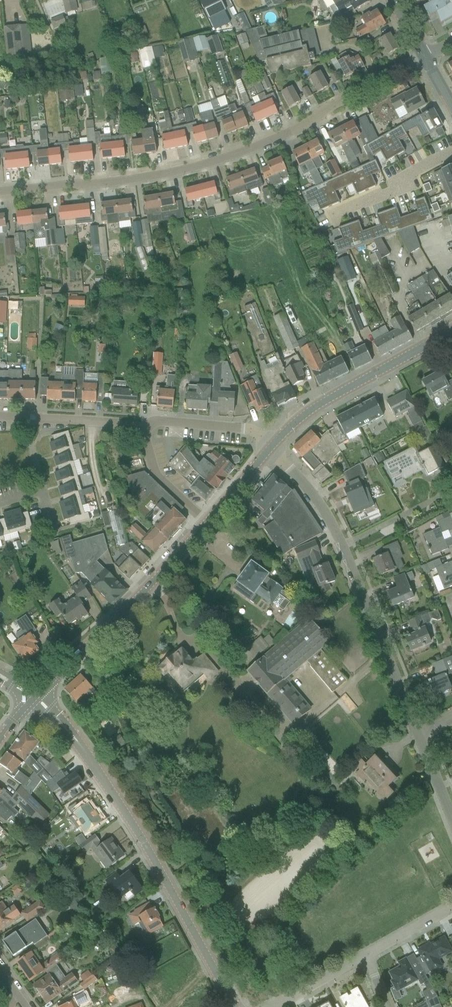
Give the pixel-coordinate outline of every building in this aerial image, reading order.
[(66,14),(67,13),(68,13),(75,12),(76,12),(78,11),(76,0),(63,0),(66,14)] [(200,0),(209,18),(225,11),(226,10),(221,0),(201,0),(200,0)] [(269,9),(285,4),(283,1),(285,0),(265,0),(269,9)] [(328,8),(329,7),(335,17),(341,15),(335,4),(342,0),(323,0),(328,8)] [(335,4),(341,15),(354,8),(355,11),(371,2),(370,0),(342,0),(335,4)] [(441,26),(445,24),(445,25),(446,25),(445,24),(451,20),(451,0),(428,0),(431,5),(424,9),(428,16),(430,19),(436,16),(441,26)] [(356,31),(360,37),(369,32),(370,33),(385,24),(377,12),(371,15),(371,14),(362,19),(365,25),(356,31)] [(244,13),(237,16),(245,32),(246,31),(252,30),(244,13)] [(134,17),(125,20),(127,27),(136,24),(136,23),(134,17)] [(21,26),(4,27),(7,57),(24,56),(21,26)] [(256,29),(259,40),(268,38),(264,26),(256,29)] [(265,58),(270,75),(311,66),(310,62),(315,60),(315,56),(317,55),(315,48),(313,49),(308,30),(298,32),(298,31),(268,38),(259,40),(256,29),(252,30),(246,31),(259,59),(265,57),(265,58)] [(246,34),(237,37),(240,46),(241,46),(248,43),(249,43),(246,34)] [(380,40),(388,55),(399,49),(390,34),(380,40)] [(207,39),(213,56),(224,53),(218,35),(207,39)] [(360,41),(363,47),(372,41),(368,36),(360,41)] [(194,41),(198,52),(209,49),(205,37),(193,39),(194,41)] [(179,43),(185,64),(196,61),(189,40),(179,43)] [(162,46),(153,48),(156,59),(165,56),(162,46)] [(139,51),(143,69),(156,66),(152,48),(139,51)] [(137,52),(129,54),(132,64),(139,62),(137,52)] [(370,57),(373,63),(382,58),(379,52),(370,57)] [(338,63),(346,78),(357,72),(356,71),(365,67),(359,55),(350,60),(349,57),(338,63)] [(86,58),(89,65),(94,64),(96,63),(94,56),(86,58)] [(100,59),(103,75),(115,73),(112,57),(100,59)] [(259,77),(266,91),(272,88),(267,77),(263,70),(264,70),(261,64),(257,66),(261,76),(259,77)] [(100,72),(93,73),(94,81),(102,80),(100,72)] [(310,77),(318,93),(329,87),(320,72),(310,77)] [(330,75),(335,83),(340,81),(335,72),(330,75)] [(260,82),(253,85),(258,94),(264,92),(260,82)] [(75,86),(76,94),(84,93),(83,85),(75,86)] [(282,93),(290,108),(300,102),(292,87),(282,93)] [(302,90),(307,99),(312,96),(307,87),(302,90)] [(405,109),(408,115),(426,105),(417,88),(406,94),(406,93),(391,101),(396,111),(403,106),(405,109)] [(70,91),(60,92),(61,102),(72,100),(70,91)] [(246,93),(240,95),(245,105),(250,103),(248,99),(246,93)] [(261,104),(267,118),(278,114),(273,103),(277,101),(274,94),(267,97),(265,93),(258,96),(260,100),(259,100),(261,104)] [(227,135),(238,130),(233,118),(232,117),(229,106),(225,96),(217,100),(211,102),(218,123),(222,122),(227,135)] [(17,97),(11,99),(14,105),(20,102),(17,97)] [(254,102),(245,106),(247,112),(251,110),(257,123),(267,118),(261,104),(255,107),(254,102)] [(233,118),(238,130),(249,126),(243,113),(241,109),(238,110),(235,104),(229,106),(232,117),(233,118)] [(183,110),(187,123),(194,121),(191,108),(183,110)] [(203,127),(207,140),(208,140),(219,137),(210,111),(200,114),(204,127),(203,127)] [(420,115),(413,119),(423,136),(429,133),(430,133),(430,134),(431,134),(434,140),(444,135),(441,128),(443,127),(434,111),(421,118),(421,117),(420,115)] [(162,136),(165,151),(177,148),(174,134),(173,134),(170,117),(169,114),(168,112),(164,113),(167,128),(161,129),(162,136)] [(366,116),(359,120),(360,122),(367,135),(374,132),(371,125),(366,116)] [(88,143),(90,145),(96,144),(95,133),(93,121),(86,122),(88,143)] [(354,122),(341,128),(355,157),(361,154),(359,150),(355,142),(354,143),(352,140),(361,135),(354,122)] [(193,133),(196,144),(207,140),(203,127),(198,128),(196,123),(187,125),(189,132),(189,134),(193,133)] [(143,140),(146,154),(157,152),(155,138),(153,129),(148,130),(147,124),(141,125),(143,140)] [(174,134),(177,148),(188,146),(186,135),(189,134),(189,132),(187,125),(178,127),(179,133),(174,134)] [(125,126),(118,127),(120,136),(127,135),(125,126)] [(402,126),(384,136),(396,157),(405,151),(400,141),(408,137),(402,126)] [(345,155),(350,164),(357,161),(357,159),(341,128),(328,135),(336,148),(341,145),(346,154),(345,155)] [(101,146),(102,160),(114,158),(113,146),(112,138),(112,137),(111,134),(101,136),(101,132),(95,133),(96,144),(97,147),(101,146)] [(1,144),(8,143),(7,134),(0,135),(0,139),(1,144)] [(132,145),(134,156),(146,154),(143,140),(137,141),(136,134),(127,135),(128,145),(132,145)] [(113,146),(114,158),(125,157),(124,146),(128,145),(127,135),(115,137),(112,137),(112,138),(113,146)] [(366,146),(363,147),(370,163),(375,161),(373,157),(381,152),(387,162),(396,157),(384,136),(366,146)] [(305,147),(317,169),(323,166),(319,157),(325,154),(318,140),(305,147)] [(69,152),(71,163),(82,162),(81,148),(74,148),(74,142),(64,143),(65,152),(69,152)] [(49,151),(51,165),(62,164),(61,153),(65,152),(64,143),(54,144),(55,150),(49,151)] [(41,146),(32,147),(33,155),(35,165),(39,165),(39,167),(51,165),(49,151),(48,151),(48,144),(41,144),(41,146)] [(16,149),(19,169),(30,167),(29,156),(33,155),(32,147),(25,148),(24,146),(17,147),(17,149),(16,149)] [(81,148),(82,162),(94,160),(92,146),(81,147),(81,148)] [(320,175),(317,169),(305,147),(293,153),(299,167),(306,163),(310,172),(309,172),(312,178),(320,175)] [(5,156),(7,170),(19,169),(16,149),(5,150),(6,156),(5,156)] [(335,160),(337,164),(343,161),(337,151),(331,153),(335,160)] [(268,179),(271,188),(282,184),(283,186),(291,183),(289,177),(282,158),(281,158),(268,164),(269,167),(262,171),(266,180),(268,179)] [(335,160),(327,164),(334,179),(339,177),(342,175),(337,164),(335,160)] [(370,163),(357,169),(362,180),(367,191),(376,186),(372,176),(381,172),(376,160),(375,161),(370,163)] [(440,171),(444,181),(444,182),(451,178),(451,166),(440,171)] [(247,192),(248,192),(264,186),(260,177),(259,178),(255,169),(241,174),(247,192)] [(357,169),(339,177),(344,188),(352,185),(357,195),(367,191),(362,180),(357,169)] [(228,189),(231,197),(236,195),(238,194),(239,195),(247,192),(241,174),(226,179),(229,188),(228,189)] [(320,175),(312,178),(316,187),(321,185),(324,183),(320,175)] [(324,183),(321,185),(330,207),(340,202),(335,192),(344,188),(339,177),(324,183)] [(441,182),(446,192),(451,190),(451,178),(444,182),(444,181),(441,182)] [(214,196),(215,201),(221,200),(219,191),(217,192),(215,183),(201,186),(204,198),(214,196)] [(321,185),(302,193),(307,205),(316,201),(321,211),(322,210),(330,207),(321,185)] [(186,200),(188,209),(193,207),(192,201),(204,198),(201,186),(185,190),(188,200),(186,200)] [(263,191),(268,207),(275,205),(269,188),(263,191)] [(174,193),(159,196),(162,213),(163,221),(163,222),(179,219),(178,214),(177,211),(179,210),(177,202),(176,202),(174,193)] [(145,207),(144,208),(145,217),(148,216),(149,224),(163,221),(162,213),(159,196),(144,198),(145,207)] [(418,212),(409,215),(414,227),(433,220),(425,198),(414,201),(418,212)] [(253,210),(251,205),(243,208),(242,206),(239,207),(238,205),(235,206),(232,199),(227,201),(231,214),(241,212),(241,213),(253,210)] [(117,202),(120,224),(120,223),(131,221),(131,218),(136,218),(135,209),(133,209),(132,200),(117,202)] [(102,222),(108,221),(108,225),(120,224),(117,202),(102,204),(103,213),(101,213),(102,222)] [(76,220),(77,225),(94,223),(93,214),(91,215),(90,205),(75,207),(76,220)] [(58,218),(59,227),(65,226),(65,221),(76,220),(75,207),(59,209),(60,218),(58,218)] [(397,208),(387,211),(395,234),(398,233),(414,227),(409,215),(400,219),(397,208)] [(50,247),(51,257),(58,256),(57,246),(56,230),(55,218),(48,219),(47,210),(32,212),(34,225),(34,230),(35,230),(36,240),(46,239),(47,247),(50,247)] [(380,226),(372,229),(376,241),(381,239),(395,234),(387,211),(377,215),(380,226)] [(16,223),(17,232),(23,231),(23,226),(34,225),(32,212),(17,213),(18,222),(16,223)] [(3,227),(3,231),(3,233),(9,233),(8,224),(6,224),(5,215),(0,215),(0,228),(3,227)] [(451,229),(451,216),(448,218),(442,220),(443,228),(451,226),(451,229)] [(359,221),(349,225),(357,247),(376,241),(372,229),(363,232),(359,221)] [(133,224),(137,248),(145,247),(141,223),(133,224)] [(190,223),(184,225),(189,242),(196,240),(190,223)] [(343,239),(334,242),(338,254),(357,247),(349,225),(339,228),(343,239)] [(93,246),(94,254),(101,253),(98,226),(90,227),(92,246),(93,246)] [(414,227),(398,233),(403,242),(409,254),(420,248),(414,227)] [(105,228),(98,229),(101,253),(101,255),(102,255),(104,255),(108,254),(106,232),(105,228)] [(56,230),(57,246),(66,245),(64,229),(56,230)] [(144,233),(143,233),(145,247),(145,248),(147,248),(152,247),(153,247),(150,232),(144,233)] [(17,251),(18,255),(26,254),(25,250),(27,250),(25,234),(15,235),(16,251),(17,251)] [(5,240),(7,256),(15,256),(13,239),(5,240)] [(379,252),(382,259),(390,255),(382,239),(374,242),(379,252)] [(111,246),(112,254),(120,253),(119,245),(111,246)] [(379,252),(370,256),(374,265),(376,264),(390,296),(397,293),(382,259),(379,252)] [(347,256),(337,259),(344,283),(355,279),(347,256)] [(325,265),(327,273),(336,271),(334,258),(323,259),(324,265),(325,265)] [(445,316),(451,312),(451,297),(441,282),(432,271),(423,277),(445,316)] [(423,310),(430,324),(445,316),(423,277),(408,286),(413,293),(423,310)] [(113,300),(112,302),(112,307),(116,310),(120,308),(124,310),(125,308),(130,301),(118,293),(113,300)] [(409,319),(416,333),(430,324),(423,310),(413,293),(405,298),(411,308),(408,311),(412,318),(409,319)] [(132,302),(127,309),(132,313),(137,306),(132,302)] [(271,392),(278,407),(296,398),(289,383),(291,383),(282,363),(278,355),(276,356),(275,351),(256,303),(245,308),(249,319),(248,320),(264,359),(265,362),(262,364),(265,374),(272,392),(271,392)] [(347,307),(357,333),(364,330),(353,304),(347,307)] [(284,313),(276,317),(291,351),(299,347),(297,342),(296,340),(295,337),(284,313)] [(389,334),(397,348),(413,340),(400,315),(391,320),(396,331),(389,334)] [(57,324),(53,332),(61,335),(64,327),(57,324)] [(397,348),(389,334),(386,327),(372,334),(376,341),(374,342),(381,357),(397,348)] [(28,349),(37,349),(37,339),(36,339),(37,334),(29,334),(28,349)] [(344,345),(356,369),(373,361),(365,345),(356,350),(352,342),(348,343),(344,345)] [(310,345),(302,349),(319,387),(349,372),(342,357),(334,361),(328,363),(326,359),(322,350),(318,352),(313,343),(310,345)] [(237,353),(230,357),(237,372),(242,369),(239,363),(240,363),(241,362),(237,353)] [(154,354),(153,369),(161,369),(162,369),(163,354),(154,354)] [(291,383),(293,387),(304,381),(302,377),(304,376),(301,370),(304,369),(298,355),(290,359),(282,363),(291,383)] [(187,409),(207,411),(208,404),(210,404),(210,402),(220,403),(221,385),(222,363),(215,362),(213,387),(189,385),(187,409)] [(222,363),(221,385),(230,386),(236,383),(228,362),(222,362),(222,363)] [(143,390),(151,391),(152,378),(153,369),(145,368),(143,390)] [(152,378),(160,378),(161,369),(153,369),(152,378)] [(61,401),(76,401),(76,395),(83,396),(84,374),(84,371),(77,370),(76,376),(63,376),(63,374),(61,401)] [(9,372),(9,400),(22,400),(22,383),(23,371),(9,371),(9,372)] [(9,400),(9,372),(0,372),(0,400),(9,400)] [(449,401),(451,400),(451,380),(447,383),(441,372),(423,381),(431,396),(443,390),(449,401)] [(41,386),(40,396),(41,396),(48,396),(47,400),(61,401),(62,384),(63,374),(55,374),(55,384),(49,384),(49,379),(41,378),(41,386)] [(104,403),(104,393),(107,375),(84,374),(83,396),(82,402),(104,403)] [(251,378),(243,382),(245,384),(245,386),(244,386),(252,404),(254,403),(257,411),(263,409),(265,410),(268,409),(269,406),(270,406),(266,396),(258,379),(252,381),(251,378)] [(156,387),(156,391),(159,392),(158,398),(158,406),(158,407),(173,409),(174,399),(175,391),(176,386),(176,381),(167,380),(166,388),(156,387)] [(22,400),(36,400),(36,383),(22,383),(22,400)] [(112,394),(104,393),(104,403),(112,403),(138,405),(139,392),(112,390),(112,394)] [(393,398),(387,402),(388,404),(395,418),(407,411),(408,413),(410,416),(414,425),(413,426),(416,432),(418,430),(425,427),(422,422),(416,409),(415,409),(415,408),(415,407),(407,391),(393,398)] [(220,403),(219,412),(234,412),(235,394),(220,393),(220,403)] [(375,398),(350,411),(359,429),(384,416),(375,398)] [(329,432),(337,447),(344,443),(349,441),(362,434),(359,430),(359,429),(350,411),(337,418),(340,423),(332,426),(334,430),(329,432)] [(425,427),(418,430),(422,437),(426,439),(432,435),(427,426),(425,427)] [(312,473),(321,484),(331,474),(324,467),(341,453),(338,448),(329,431),(322,437),(319,434),(316,436),(312,432),(294,448),(314,471),(312,473)] [(50,443),(53,452),(57,451),(73,446),(69,432),(53,436),(55,442),(50,443)] [(54,458),(57,467),(58,466),(74,462),(78,461),(73,446),(57,451),(59,456),(54,458)] [(204,479),(217,490),(222,489),(227,477),(205,458),(200,464),(196,459),(192,453),(186,446),(181,451),(191,465),(196,471),(204,479)] [(400,471),(404,480),(425,469),(429,475),(437,471),(445,467),(434,446),(419,454),(416,447),(384,463),(388,471),(397,467),(400,471)] [(120,452),(122,461),(138,457),(135,447),(120,452)] [(367,449),(361,452),(365,459),(371,457),(367,449)] [(190,489),(207,503),(217,490),(204,479),(196,471),(191,465),(181,451),(169,464),(192,486),(190,489)] [(227,477),(237,466),(238,466),(238,465),(239,465),(240,464),(240,463),(241,462),(241,461),(240,460),(240,459),(240,458),(239,458),(238,457),(237,457),(236,457),(235,457),(234,457),(233,457),(232,456),(224,455),(224,454),(222,457),(215,451),(212,455),(210,455),(209,455),(208,455),(207,455),(205,458),(227,477)] [(381,453),(375,456),(380,463),(386,460),(381,453)] [(366,461),(369,467),(375,464),(371,458),(366,461)] [(55,473),(58,482),(62,481),(78,476),(74,462),(58,466),(59,472),(55,473)] [(353,468),(344,473),(350,487),(344,490),(355,514),(374,506),(363,479),(366,478),(365,477),(360,464),(353,468)] [(169,541),(170,541),(181,530),(179,528),(186,521),(179,514),(184,508),(145,472),(127,477),(132,495),(134,501),(137,513),(154,528),(155,528),(168,541),(169,540),(170,540),(169,541)] [(264,529),(283,556),(294,549),(300,545),(313,541),(323,533),(295,491),(293,492),(287,486),(288,485),(276,475),(275,476),(274,476),(274,477),(272,475),(252,499),(254,501),(253,501),(266,512),(258,522),(263,525),(271,515),(275,521),(264,529)] [(62,496),(63,496),(78,492),(82,491),(81,486),(78,476),(62,481),(64,486),(59,487),(62,496)] [(82,491),(78,492),(80,497),(83,496),(94,493),(92,488),(86,490),(85,490),(84,490),(82,491)] [(60,503),(62,512),(82,506),(80,497),(78,492),(63,496),(64,501),(60,503)] [(82,506),(62,512),(65,520),(70,519),(71,525),(91,520),(89,513),(85,514),(82,506)] [(115,565),(123,573),(130,579),(139,570),(140,571),(150,560),(142,553),(132,543),(129,544),(123,523),(120,510),(119,506),(107,510),(109,519),(104,520),(106,527),(112,526),(117,547),(119,546),(120,551),(124,555),(115,565)] [(12,512),(18,532),(33,528),(28,512),(22,514),(21,509),(12,512)] [(128,516),(120,510),(123,522),(128,516)] [(6,542),(19,538),(18,532),(12,512),(3,515),(5,519),(0,520),(0,525),(5,540),(6,542)] [(449,512),(443,515),(448,530),(451,529),(451,519),(449,512)] [(424,535),(433,556),(449,549),(442,533),(448,530),(443,515),(436,519),(440,528),(424,535)] [(131,529),(130,530),(148,547),(156,554),(168,541),(155,528),(154,528),(148,535),(136,524),(135,525),(134,524),(130,528),(131,529)] [(72,559),(76,574),(83,573),(88,579),(93,584),(92,585),(105,598),(112,605),(119,598),(126,590),(119,584),(97,562),(109,551),(104,535),(84,541),(73,544),(71,536),(70,536),(76,557),(72,558),(72,559)] [(60,539),(66,561),(72,559),(72,558),(76,557),(70,536),(60,539)] [(52,552),(61,550),(59,538),(49,540),(52,552)] [(20,542),(13,544),(15,551),(22,549),(20,542)] [(319,552),(315,542),(296,550),(300,559),(310,555),(316,569),(313,570),(323,593),(330,590),(328,584),(335,581),(328,564),(324,566),(318,552),(319,552)] [(386,555),(374,559),(381,575),(389,572),(389,573),(400,569),(393,553),(400,550),(401,549),(398,542),(383,548),(386,555)] [(444,590),(451,586),(451,562),(443,565),(441,566),(438,560),(427,565),(430,572),(436,569),(440,580),(444,590)] [(238,583),(234,589),(242,595),(255,604),(260,597),(272,605),(273,604),(279,608),(285,599),(288,601),(291,596),(282,590),(284,588),(268,577),(270,575),(260,569),(252,563),(238,583)] [(398,588),(388,592),(393,606),(414,598),(411,590),(409,591),(407,586),(409,585),(408,583),(404,575),(394,579),(398,588)] [(59,599),(50,606),(51,609),(52,610),(58,618),(62,614),(69,624),(81,616),(82,619),(89,614),(83,606),(84,605),(83,603),(92,597),(86,589),(81,582),(72,589),(78,597),(64,606),(61,602),(59,599)] [(320,610),(310,618),(317,626),(323,620),(327,617),(320,610)] [(438,610),(429,613),(432,619),(438,621),(442,619),(438,610)] [(20,641),(13,646),(24,662),(40,651),(35,644),(38,643),(32,634),(36,631),(30,622),(26,616),(16,622),(22,630),(16,635),(20,641)] [(415,635),(406,638),(411,651),(420,647),(432,642),(425,625),(422,617),(409,622),(415,635)] [(269,693),(295,723),(311,710),(285,680),(307,661),(311,666),(333,693),(339,688),(348,681),(321,650),(330,642),(317,626),(310,618),(302,625),(248,671),(268,694),(269,693)] [(269,635),(264,640),(270,647),(275,643),(269,635)] [(238,657),(246,666),(269,647),(261,637),(238,657)] [(164,665),(159,669),(165,676),(168,673),(170,672),(171,673),(171,676),(173,679),(176,679),(179,683),(178,683),(178,684),(177,686),(176,688),(177,690),(178,691),(179,692),(181,693),(183,693),(185,692),(193,685),(190,681),(201,671),(204,675),(209,680),(218,672),(203,655),(197,660),(194,663),(191,660),(183,650),(177,655),(174,657),(173,656),(171,657),(169,657),(168,657),(166,658),(165,660),(165,661),(164,663),(163,664),(164,665)] [(426,683),(432,697),(451,689),(446,677),(447,676),(451,674),(451,657),(444,660),(433,665),(438,678),(426,683)] [(95,706),(96,706),(102,701),(94,689),(82,675),(65,689),(76,702),(86,694),(87,694),(95,705),(95,706)] [(337,701),(347,712),(355,706),(344,695),(337,701)] [(38,776),(46,785),(53,779),(62,770),(54,760),(44,770),(31,756),(40,743),(39,743),(41,741),(40,738),(36,735),(34,736),(32,738),(24,732),(11,750),(25,761),(25,763),(37,776),(38,776)] [(109,744),(114,751),(126,744),(121,736),(109,744)] [(287,743),(282,748),(287,753),(292,748),(287,743)] [(23,785),(28,778),(17,770),(22,764),(8,753),(0,764),(9,771),(7,774),(23,785)] [(376,795),(383,802),(395,792),(389,786),(390,783),(397,777),(391,770),(390,771),(382,763),(384,761),(378,755),(370,763),(365,757),(357,764),(362,770),(357,774),(363,781),(368,776),(381,790),(376,795)] [(53,779),(46,785),(52,793),(60,788),(65,795),(83,782),(76,772),(70,776),(67,778),(62,770),(53,779)] [(211,785),(209,793),(216,795),(218,787),(211,785)] [(40,825),(49,816),(29,794),(22,787),(13,799),(34,820),(35,820),(40,825)] [(6,792),(7,791),(3,788),(1,791),(0,790),(0,807),(12,817),(14,819),(20,813),(15,809),(18,804),(13,799),(6,792)] [(81,827),(86,834),(103,821),(98,814),(97,816),(88,804),(82,808),(77,802),(68,808),(77,821),(79,819),(83,825),(81,827)] [(7,822),(12,817),(0,807),(0,816),(2,817),(2,818),(7,822)] [(27,827),(33,832),(40,825),(35,820),(34,820),(27,827)] [(82,834),(75,839),(80,846),(81,846),(87,841),(82,834)] [(91,848),(107,869),(116,862),(124,856),(118,847),(116,849),(110,840),(103,845),(95,835),(87,841),(81,846),(86,852),(91,848)] [(105,880),(120,900),(132,891),(135,896),(143,890),(130,872),(124,877),(126,878),(122,881),(115,872),(107,878),(105,880)] [(82,892),(76,897),(79,901),(85,897),(82,892)] [(72,894),(61,901),(67,910),(78,903),(72,894)] [(23,912),(21,913),(28,922),(47,909),(46,908),(41,900),(23,912)] [(15,921),(14,920),(21,915),(15,906),(8,911),(3,903),(1,904),(0,904),(0,931),(15,921)] [(146,928),(150,934),(164,926),(157,914),(158,914),(155,908),(153,909),(150,903),(135,911),(135,912),(128,916),(134,926),(139,923),(143,930),(146,928)] [(4,942),(14,956),(34,943),(35,944),(35,946),(48,937),(36,920),(4,942)] [(35,946),(39,950),(52,941),(48,937),(35,946)] [(426,975),(430,973),(431,974),(444,966),(440,960),(451,953),(451,951),(451,950),(444,937),(427,947),(426,946),(419,951),(422,956),(417,959),(426,975)] [(32,953),(18,963),(31,981),(44,972),(44,974),(61,962),(57,956),(59,955),(57,952),(50,957),(52,959),(41,967),(37,961),(33,954),(32,953)] [(400,966),(389,972),(393,980),(391,981),(394,987),(396,990),(398,988),(403,986),(403,987),(410,984),(410,985),(418,981),(421,986),(424,984),(427,990),(422,993),(425,998),(427,1002),(438,996),(426,975),(417,959),(416,957),(415,957),(408,961),(406,958),(398,963),(400,966)] [(34,985),(47,1004),(78,982),(73,974),(66,978),(57,965),(47,972),(49,975),(34,985)] [(89,970),(80,977),(84,982),(93,975),(89,970)] [(358,988),(351,992),(352,994),(349,996),(348,993),(340,998),(342,1000),(346,1006),(369,1006),(358,988)] [(62,1006),(76,1006),(75,1005),(75,1004),(77,1003),(78,1003),(79,1005),(88,1001),(86,999),(84,993),(70,1000),(71,1003),(62,1006)] [(417,1006),(434,1006),(440,1004),(438,996),(427,1002),(425,1003),(417,1006)]
